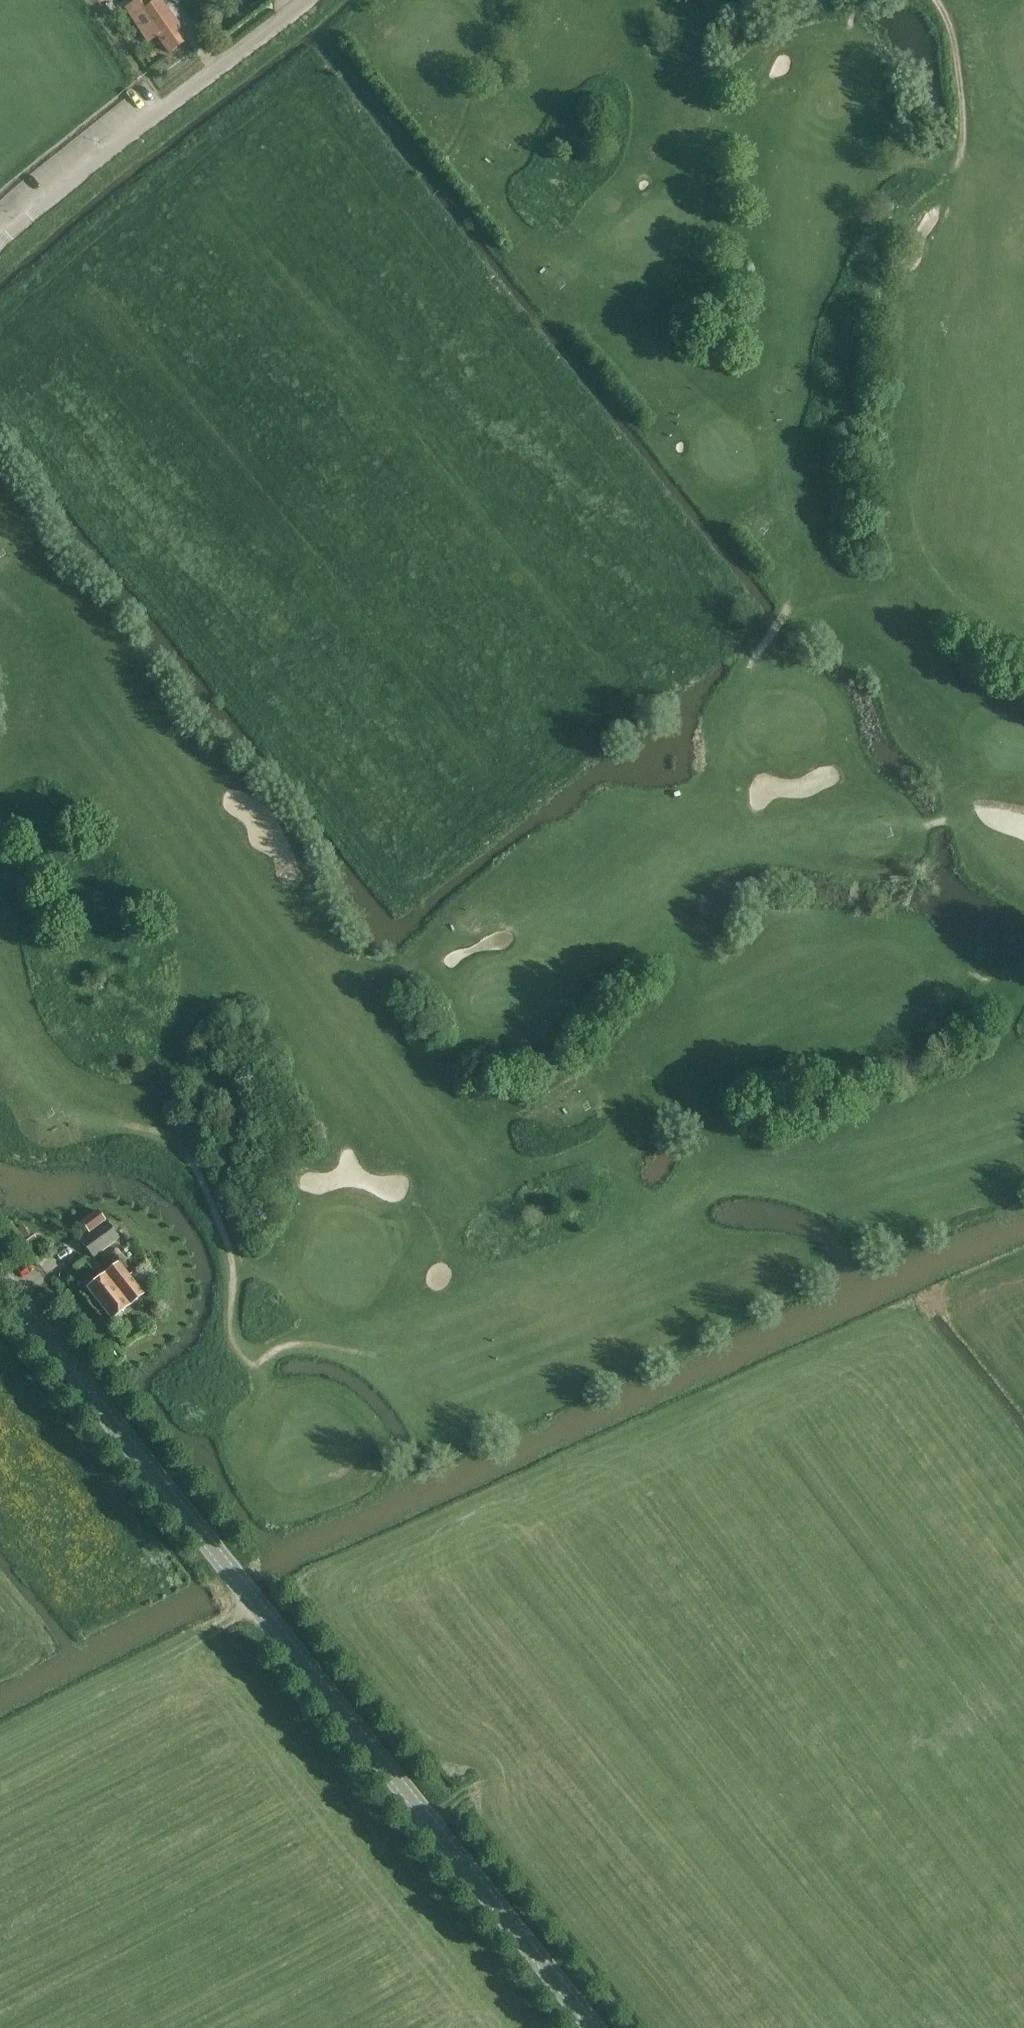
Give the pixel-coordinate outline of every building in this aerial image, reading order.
[(176,24),(160,0),(149,8),(143,0),(140,0),(125,10),(148,42),(158,35),(170,53),(187,41),(176,24)] [(120,1239),(107,1223),(81,1243),(93,1259),(120,1239)] [(146,1282),(155,1275),(146,1263),(138,1270),(146,1282)] [(119,1264),(103,1277),(87,1289),(111,1320),(143,1295),(138,1289),(142,1287),(134,1276),(130,1279),(119,1264)]
